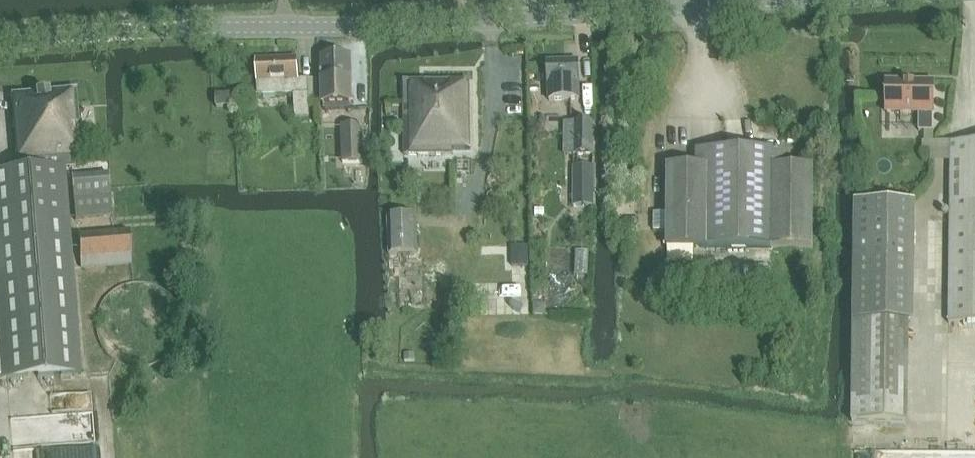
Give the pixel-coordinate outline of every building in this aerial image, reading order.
[(551,29),(552,39),(570,38),(570,28),(551,29)] [(297,59),(258,60),(259,96),(295,95),(296,118),(311,118),(310,102),(310,79),(298,79),(297,59)] [(325,107),(352,107),(351,59),(324,60),(325,107)] [(547,61),(547,83),(547,99),(577,99),(577,83),(578,83),(578,61),(547,61)] [(470,150),(470,81),(404,82),(404,155),(454,155),(454,150),(470,150)] [(933,112),(934,112),(934,81),(887,81),(887,112),(920,112),(920,130),(933,130),(933,112)] [(221,97),(234,97),(234,85),(221,85),(221,97)] [(109,191),(107,161),(73,163),(73,156),(80,155),(76,92),(11,97),(16,161),(13,161),(14,171),(0,172),(0,383),(80,374),(65,168),(71,167),(75,221),(111,219),(109,191)] [(217,109),(231,109),(230,97),(216,98),(217,109)] [(595,122),(574,122),(574,154),(595,155),(595,122)] [(364,164),(363,127),(344,127),(345,164),(364,164)] [(949,323),(974,323),(974,141),(951,141),(949,323)] [(667,247),(812,249),(812,167),(784,166),(784,151),(696,150),(696,166),(668,166),(667,247)] [(574,166),(574,186),(594,186),(594,166),(574,166)] [(856,201),(853,423),(909,423),(912,202),(856,201)] [(389,254),(416,254),(415,214),(387,215),(389,254)] [(82,222),(83,235),(133,230),(132,218),(82,222)] [(81,268),(131,265),(128,232),(79,235),(81,268)] [(421,268),(421,259),(404,260),(404,269),(421,268)] [(744,264),(744,277),(768,277),(768,265),(744,264)] [(436,290),(434,274),(418,276),(419,291),(436,290)] [(974,419),(974,368),(957,370),(961,398),(949,399),(952,422),(974,419)] [(93,382),(58,383),(59,398),(94,396),(93,382)] [(14,406),(16,432),(65,429),(63,409),(71,409),(71,412),(72,412),(74,430),(99,428),(97,401),(14,406)] [(44,437),(5,441),(7,457),(46,457),(44,437)] [(98,439),(62,443),(64,457),(100,457),(98,439)]
